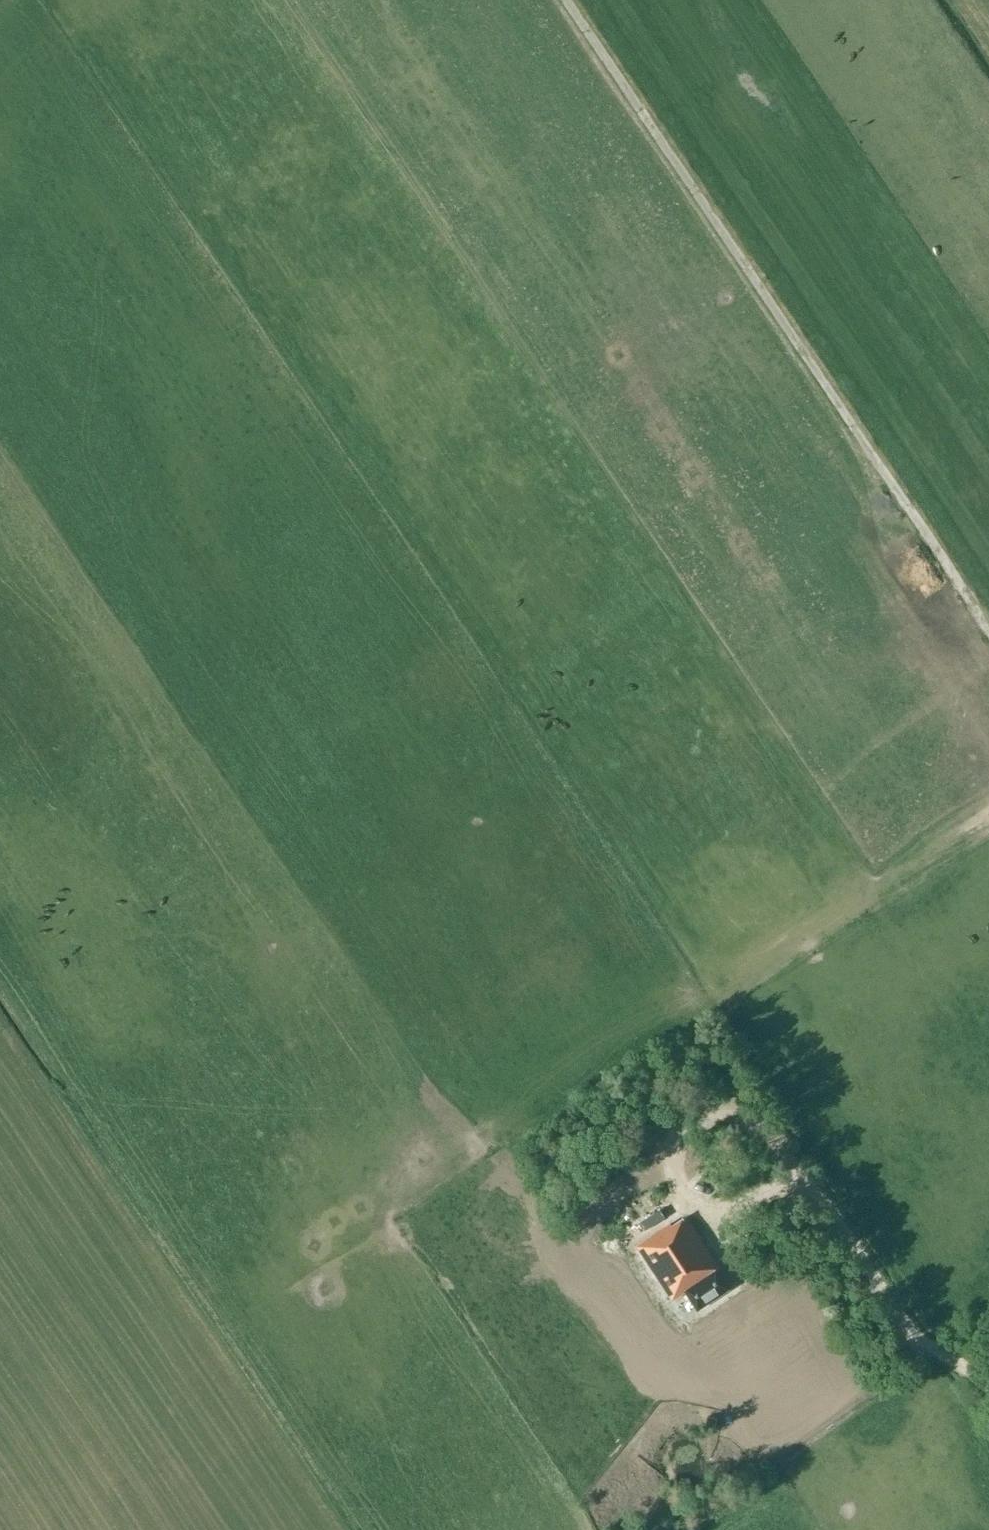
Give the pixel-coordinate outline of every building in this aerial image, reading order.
[(672,1299),(685,1290),(698,1309),(730,1288),(710,1257),(711,1256),(686,1216),(672,1225),(671,1223),(637,1245),(672,1299)]
